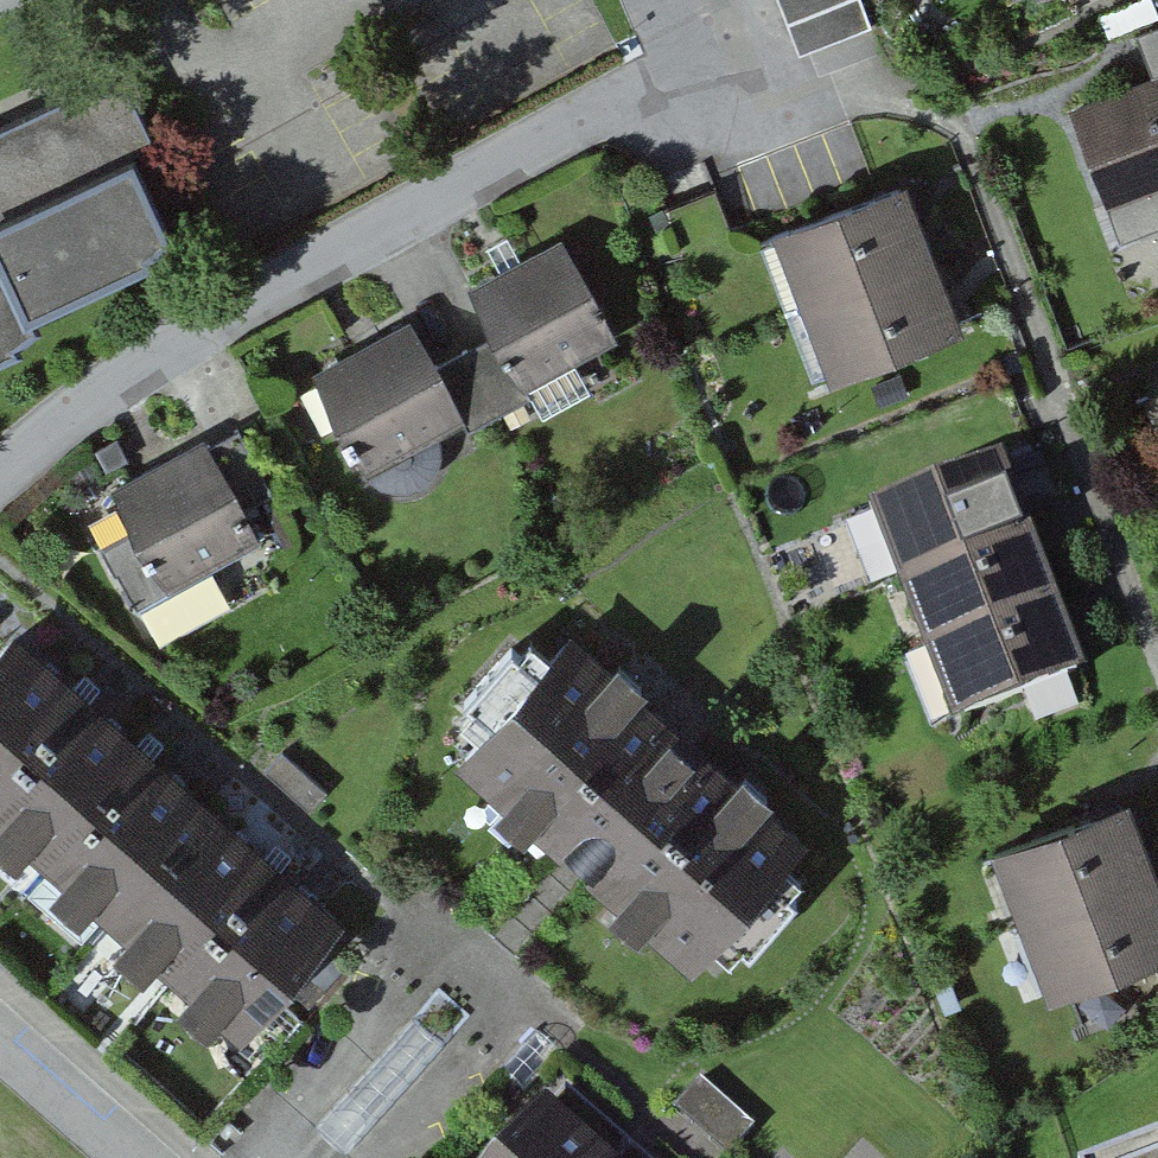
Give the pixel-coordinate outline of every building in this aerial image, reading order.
[(873,27),(863,0),(782,0),(802,53),(873,27)] [(1069,102),(1121,234),(1157,219),(1157,67),(1069,102)] [(0,124),(0,355),(17,347),(14,341),(36,323),(30,310),(151,254),(148,246),(168,228),(151,192),(137,160),(153,142),(124,81),(95,87),(92,81),(0,124)] [(772,222),(831,375),(965,323),(907,171),(772,222)] [(616,331),(561,231),(469,282),(495,328),(525,382),(616,331)] [(313,368),(368,468),(464,415),(434,361),(409,315),(313,368)] [(495,328),(434,361),(464,415),(469,423),(529,390),(525,382),(495,328)] [(237,419),(207,436),(243,502),(274,484),(237,419)] [(103,539),(138,602),(261,534),(243,502),(207,436),(205,433),(114,482),(136,521),(103,539)] [(869,496),(952,718),(1089,667),(1005,446),(869,496)] [(81,676),(15,618),(0,635),(0,768),(81,676)] [(711,942),(730,959),(742,945),(748,951),(799,894),(793,889),(805,875),(786,858),(807,834),(573,625),(552,649),(534,633),(522,647),(514,640),(463,696),(471,703),(459,717),(477,733),(456,756),(690,965),(711,942)] [(148,735),(81,676),(0,768),(0,818),(41,854),(148,735)] [(108,913),(214,793),(148,735),(41,854),(108,913)] [(267,773),(311,812),(327,794),(283,755),(267,773)] [(1157,951),(1157,855),(1133,789),(994,842),(1052,992),(1157,951)] [(174,971),(280,852),(214,793),(108,913),(174,971)] [(240,1030),(346,910),(280,852),(174,971),(240,1030)] [(414,1011),(316,1122),(331,1135),(346,1148),(444,1038),(414,1011)] [(673,1103),(729,1151),(754,1122),(699,1074),(673,1103)] [(546,1090),(487,1157),(624,1157),(546,1090)] [(1107,1157),(1157,1157),(1157,1138),(1107,1157)]
